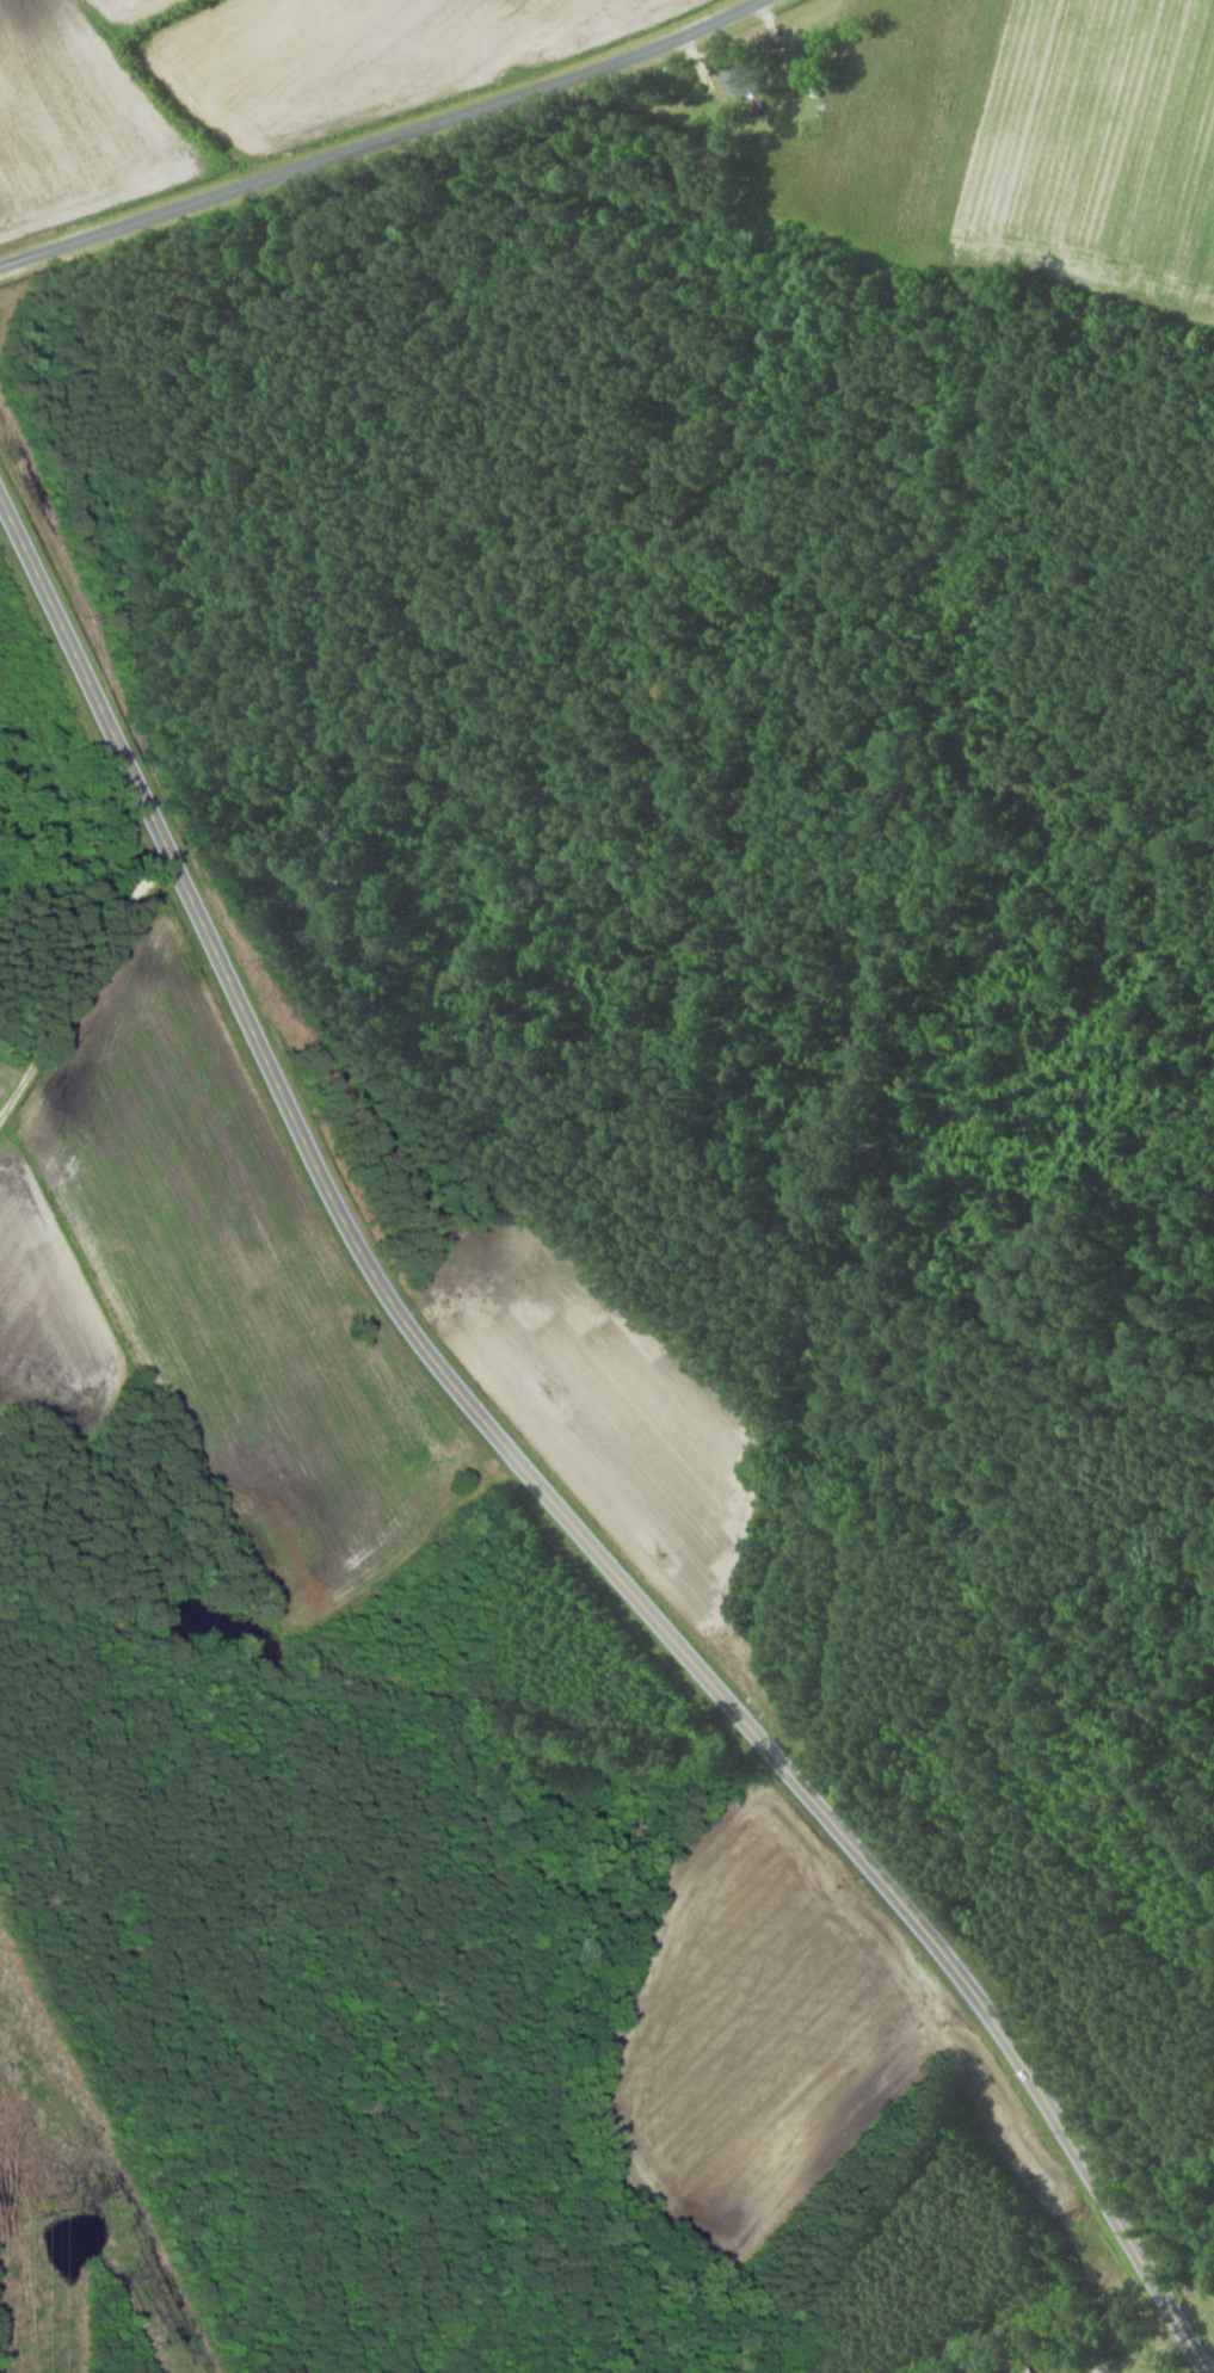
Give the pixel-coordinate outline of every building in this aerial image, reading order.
[(768,90),(759,57),(727,66),(735,98),(768,90)]
